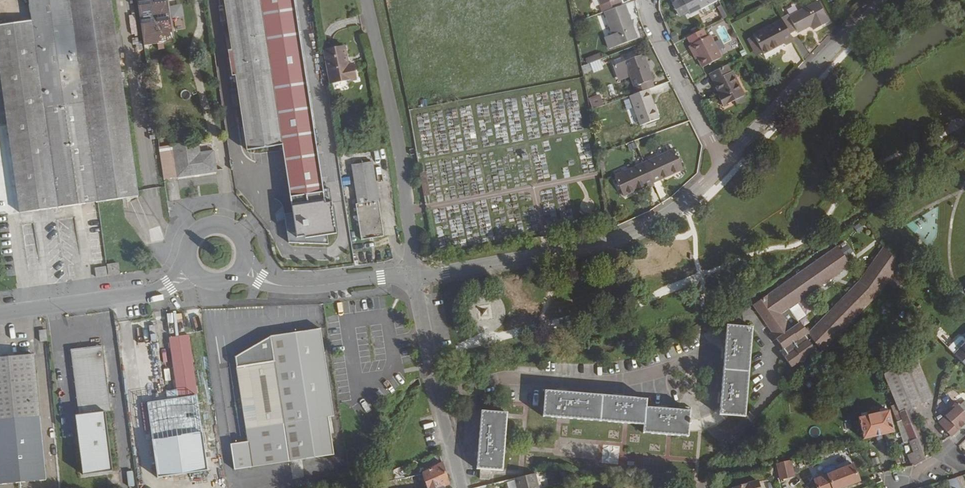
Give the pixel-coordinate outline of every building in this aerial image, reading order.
[(31,20),(0,25),(0,81),(18,213),(97,202),(69,0),(28,0),(31,20)] [(97,202),(138,196),(111,0),(69,0),(97,202)] [(143,45),(172,41),(165,0),(136,0),(143,45)] [(294,0),(224,0),(246,150),(282,144),(291,201),(324,196),(294,0)] [(601,13),(604,12),(621,6),(619,0),(598,0),(600,5),(599,6),(601,13)] [(673,4),(678,15),(688,10),(690,15),(718,0),(681,0),(673,4)] [(788,14),(781,18),(782,20),(789,34),(796,31),(797,32),(811,25),(814,30),(829,22),(818,0),(788,16),(788,14)] [(621,6),(604,12),(612,34),(616,46),(637,39),(625,4),(621,6)] [(782,20),(752,35),(753,36),(762,53),(763,54),(784,43),(785,46),(793,41),(789,34),(782,20)] [(722,23),(712,28),(724,51),(734,47),(722,23)] [(678,39),(675,31),(669,34),(673,41),(678,39)] [(616,46),(612,34),(605,37),(610,49),(616,46)] [(710,35),(688,47),(695,60),(697,59),(702,68),(722,57),(710,35)] [(753,36),(746,40),(755,56),(762,53),(753,36)] [(356,79),(353,64),(347,65),(344,46),(323,49),(330,84),(356,79)] [(587,64),(602,58),(601,54),(586,60),(587,64)] [(623,56),(611,61),(618,78),(629,74),(634,89),(641,87),(640,84),(645,82),(652,79),(642,54),(625,60),(623,56)] [(727,65),(709,74),(719,94),(717,95),(723,107),(734,101),(743,96),(744,95),(732,71),(731,71),(727,65)] [(636,94),(648,89),(645,82),(640,84),(641,87),(634,89),(636,94)] [(636,94),(629,96),(640,126),(643,124),(655,120),(659,119),(648,89),(636,94)] [(440,96),(409,102),(411,108),(441,102),(440,96)] [(743,96),(734,101),(737,106),(746,102),(743,96)] [(589,101),(592,109),(603,105),(600,97),(589,101)] [(655,120),(643,124),(645,130),(657,126),(655,120)] [(170,132),(177,177),(216,171),(213,151),(199,154),(197,144),(195,128),(170,132)] [(674,149),(644,163),(653,183),(683,169),(674,149)] [(357,204),(361,240),(383,236),(372,162),(351,165),(357,204)] [(644,163),(614,176),(623,196),(653,183),(644,163)] [(426,172),(420,173),(424,196),(430,195),(426,172)] [(331,195),(324,196),(291,201),(293,211),(284,212),(287,243),(328,246),(327,233),(336,232),(331,195)] [(859,223),(853,227),(857,233),(863,229),(859,223)] [(837,246),(753,305),(767,326),(768,325),(777,338),(776,339),(783,350),(787,356),(784,358),(791,368),(796,364),(799,368),(805,364),(804,363),(805,362),(805,360),(805,359),(805,358),(815,351),(818,356),(878,295),(898,266),(884,246),(858,281),(808,332),(799,323),(791,328),(781,314),(842,272),(848,262),(837,246)] [(119,274),(117,263),(107,265),(109,276),(119,274)] [(106,276),(105,267),(95,269),(96,277),(106,276)] [(897,273),(888,281),(894,288),(903,280),(897,273)] [(167,321),(168,334),(184,332),(182,319),(167,321)] [(727,326),(719,415),(735,416),(745,417),(752,328),(744,327),(727,326)] [(230,444),(234,470),(334,455),(327,417),(334,416),(321,328),(269,336),(235,357),(248,442),(230,444)] [(145,403),(150,440),(202,432),(188,335),(169,338),(178,398),(145,403)] [(953,354),(954,355),(964,365),(964,342),(953,354)] [(74,415),(82,475),(112,471),(105,411),(109,411),(101,346),(70,350),(79,415),(74,415)] [(911,352),(883,375),(902,420),(904,425),(905,424),(916,420),(912,411),(914,410),(913,407),(923,403),(918,391),(926,388),(911,352)] [(45,480),(33,354),(0,358),(0,484),(45,480)] [(545,391),(543,416),(644,424),(643,433),(688,436),(689,424),(690,424),(690,420),(689,420),(690,407),(678,406),(678,410),(646,408),(646,400),(545,391)] [(939,423),(951,437),(964,423),(964,401),(964,400),(959,406),(956,403),(944,415),(946,417),(939,423)] [(889,410),(857,417),(863,439),(894,432),(889,410)] [(490,479),(491,470),(502,470),(506,413),(481,411),(477,468),(480,469),(480,478),(490,479)] [(898,422),(900,430),(906,427),(905,424),(904,425),(902,420),(898,422)] [(906,427),(900,430),(903,443),(910,440),(922,436),(916,420),(905,424),(906,427)] [(908,455),(912,467),(913,466),(931,457),(922,436),(910,440),(915,453),(908,455)] [(776,463),(779,480),(795,477),(792,460),(776,463)] [(427,487),(439,487),(443,486),(449,484),(442,463),(422,474),(427,487)] [(814,480),(817,487),(842,487),(859,481),(853,465),(814,480)] [(517,487),(539,487),(535,473),(515,478),(517,487)] [(947,480),(950,487),(960,487),(956,478),(947,480)]
